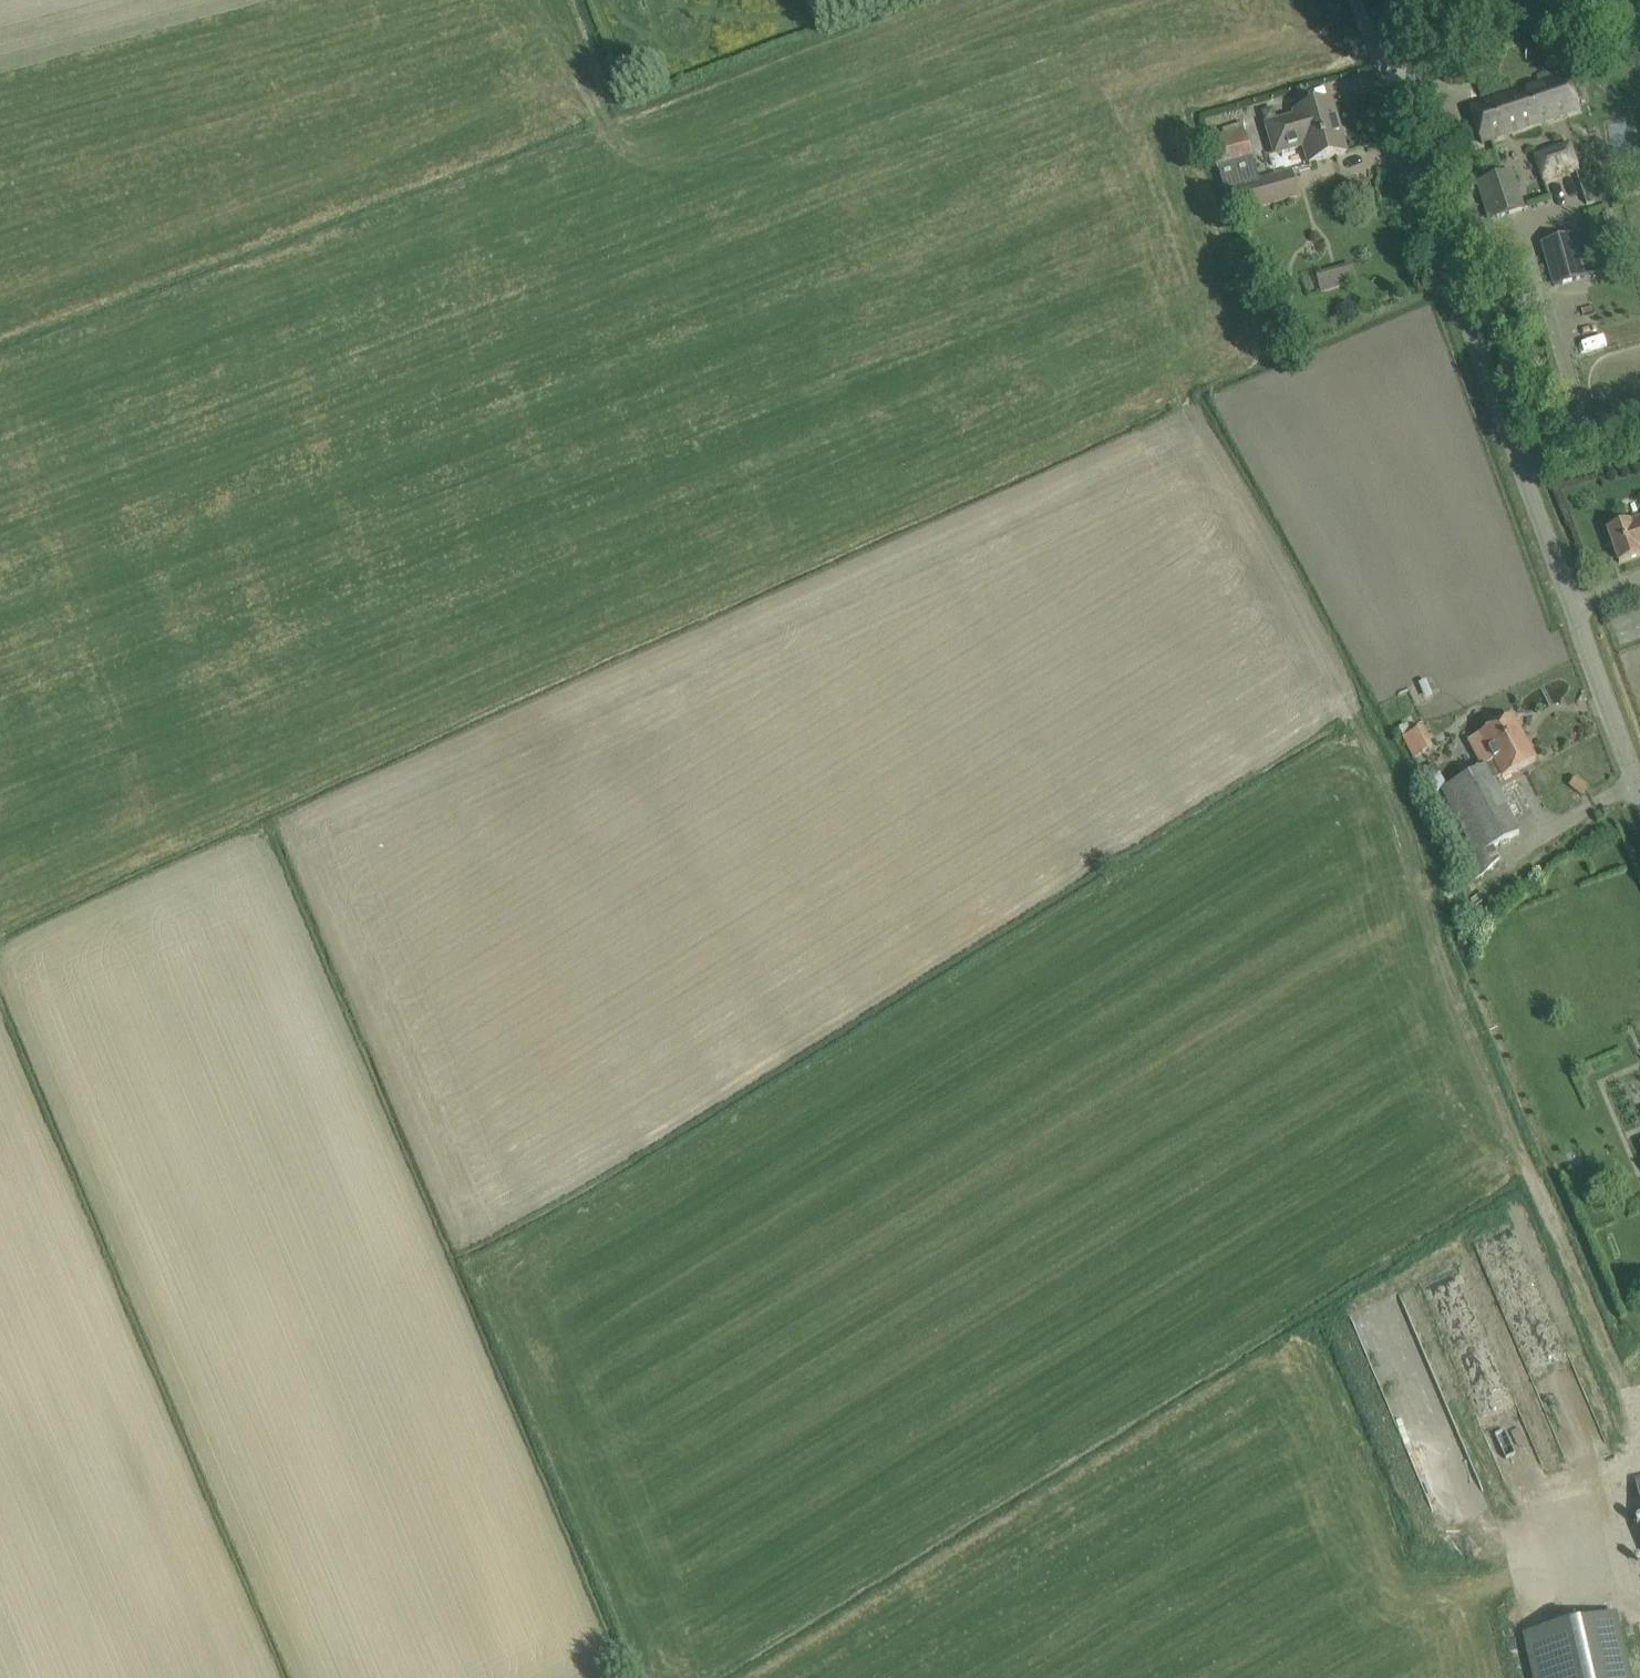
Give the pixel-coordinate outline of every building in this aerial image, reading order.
[(1567,78),(1471,109),(1482,143),(1578,112),(1567,78)] [(1309,164),(1346,153),(1331,102),(1293,113),(1295,117),(1266,126),(1275,156),(1303,147),(1309,164)] [(1241,129),(1206,138),(1220,175),(1253,164),(1241,129)] [(1569,146),(1534,158),(1543,183),(1577,172),(1569,146)] [(1240,214),(1299,197),(1291,169),(1232,186),(1240,214)] [(1484,219),(1521,207),(1511,174),(1473,186),(1484,219)] [(1542,244),(1553,285),(1584,276),(1572,236),(1542,244)] [(1322,294),(1358,281),(1353,264),(1316,276),(1322,294)] [(1629,523),(1607,531),(1619,564),(1639,556),(1639,520),(1630,524),(1629,523)] [(1442,790),(1478,856),(1519,835),(1492,783),(1501,778),(1502,779),(1536,762),(1512,718),(1479,736),(1480,738),(1470,744),(1483,768),(1442,790)] [(1413,760),(1432,750),(1420,727),(1401,737),(1413,760)] [(1525,1634),(1536,1677),(1629,1677),(1614,1613),(1525,1634)]
